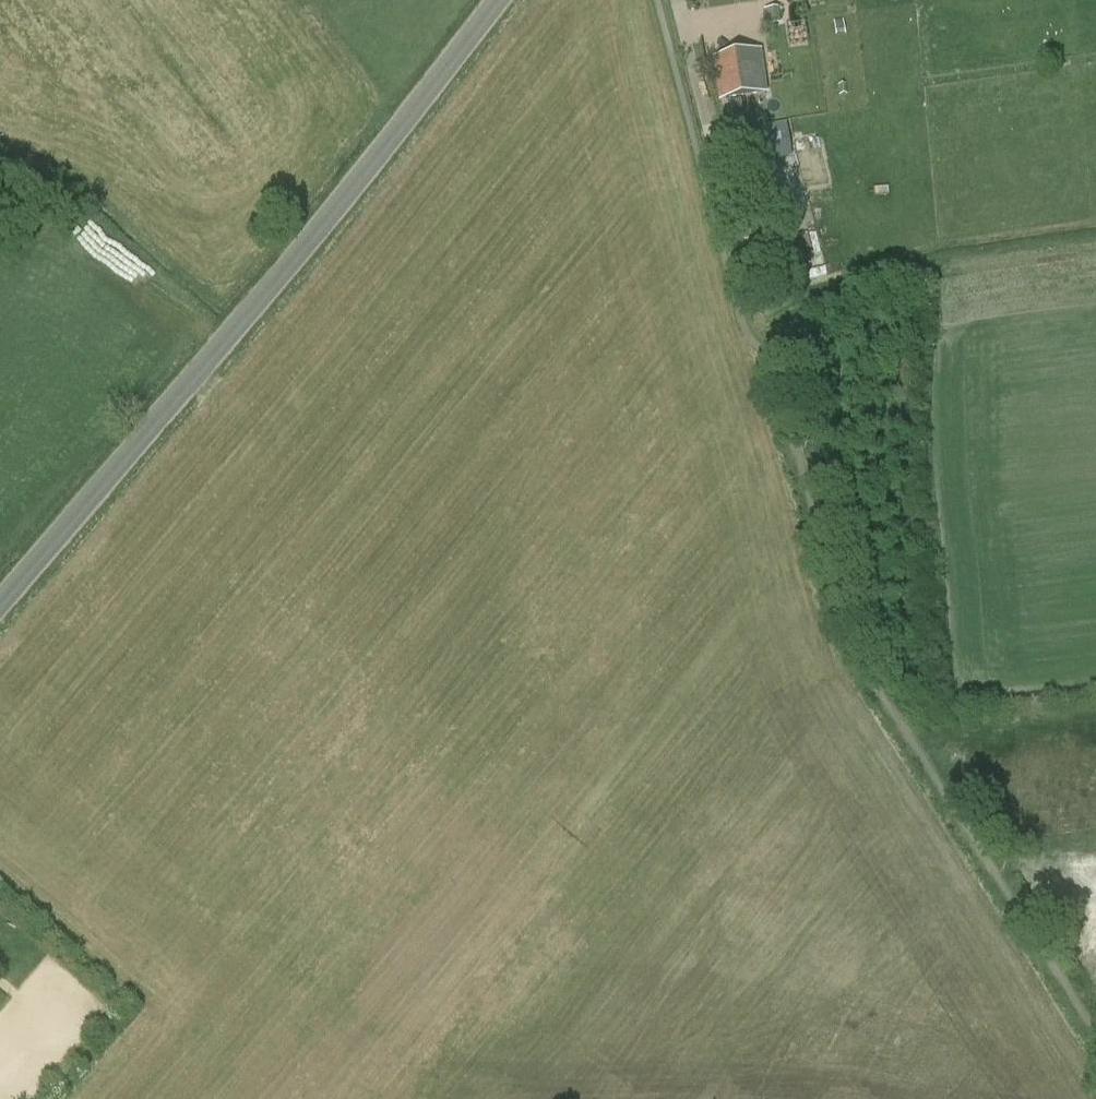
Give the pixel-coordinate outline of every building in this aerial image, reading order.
[(713,58),(719,100),(767,92),(761,50),(713,58)] [(729,104),(733,120),(744,117),(740,102),(729,104)] [(734,131),(739,165),(779,159),(793,156),(787,123),(773,125),(734,131)]
